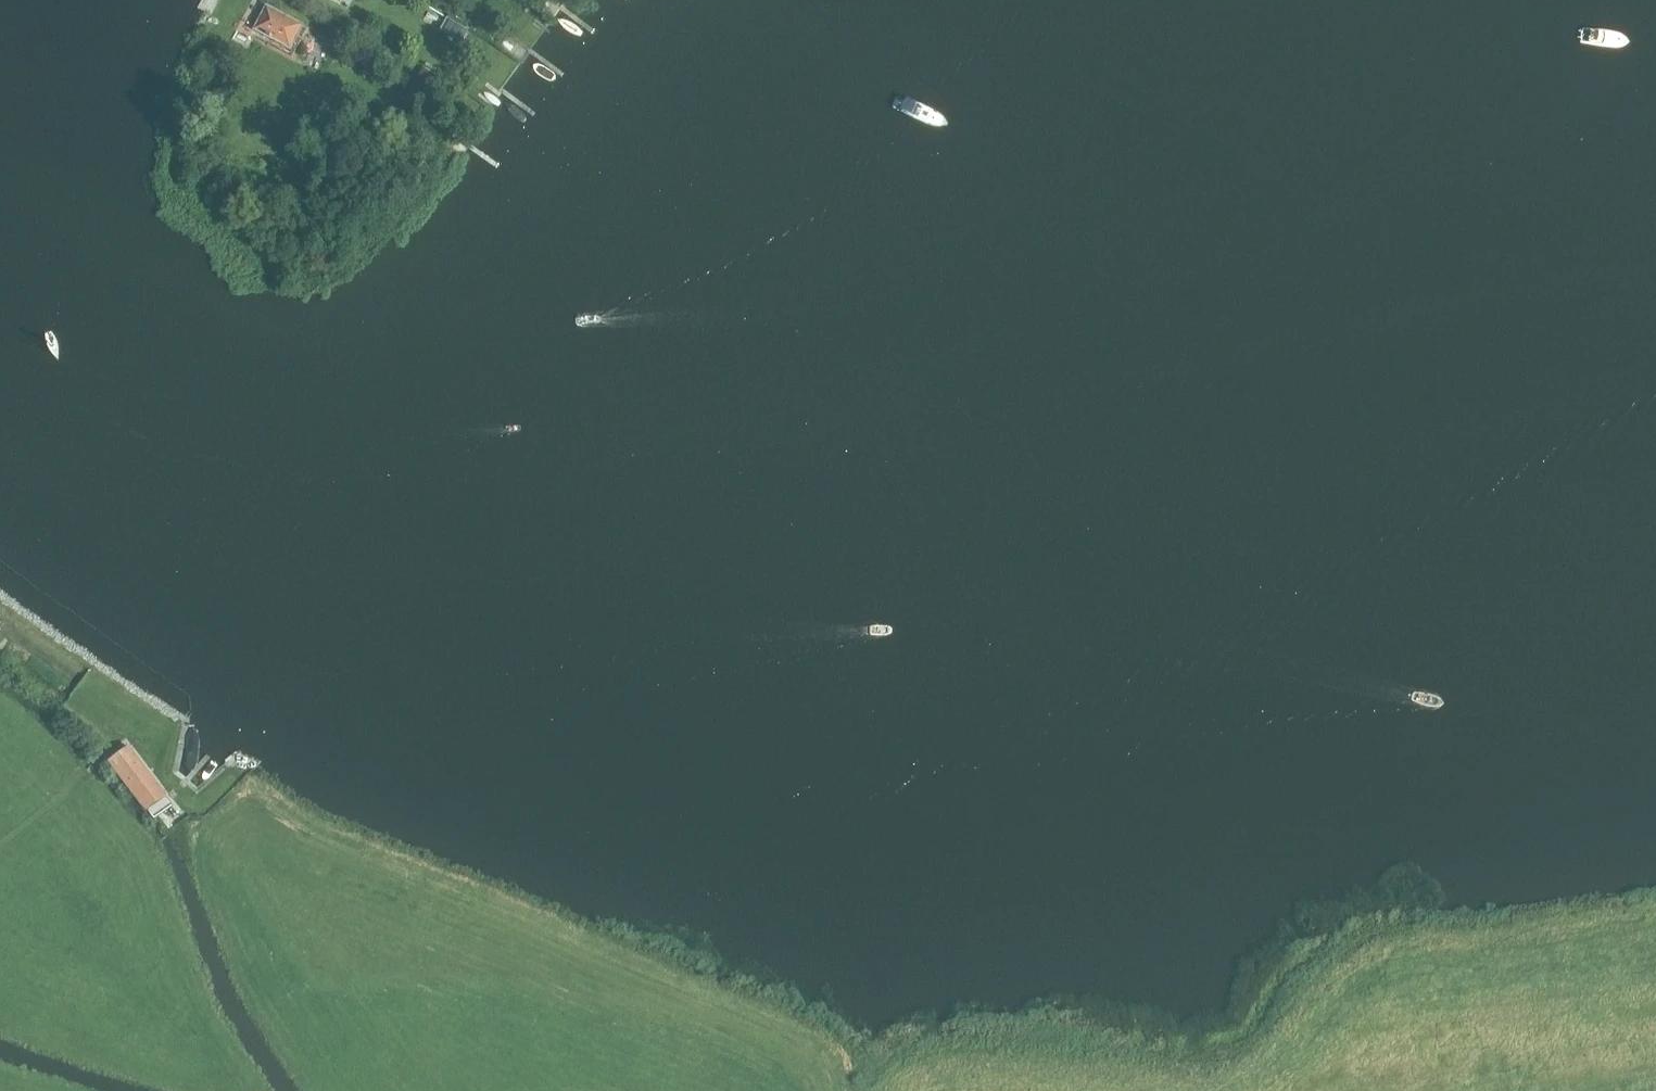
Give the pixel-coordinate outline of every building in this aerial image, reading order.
[(290,49),(303,26),(267,7),(254,30),(290,49)] [(458,40),(465,28),(446,17),(439,28),(458,40)] [(114,766),(144,805),(162,791),(138,759),(134,762),(126,751),(115,760),(117,763),(114,766)]
